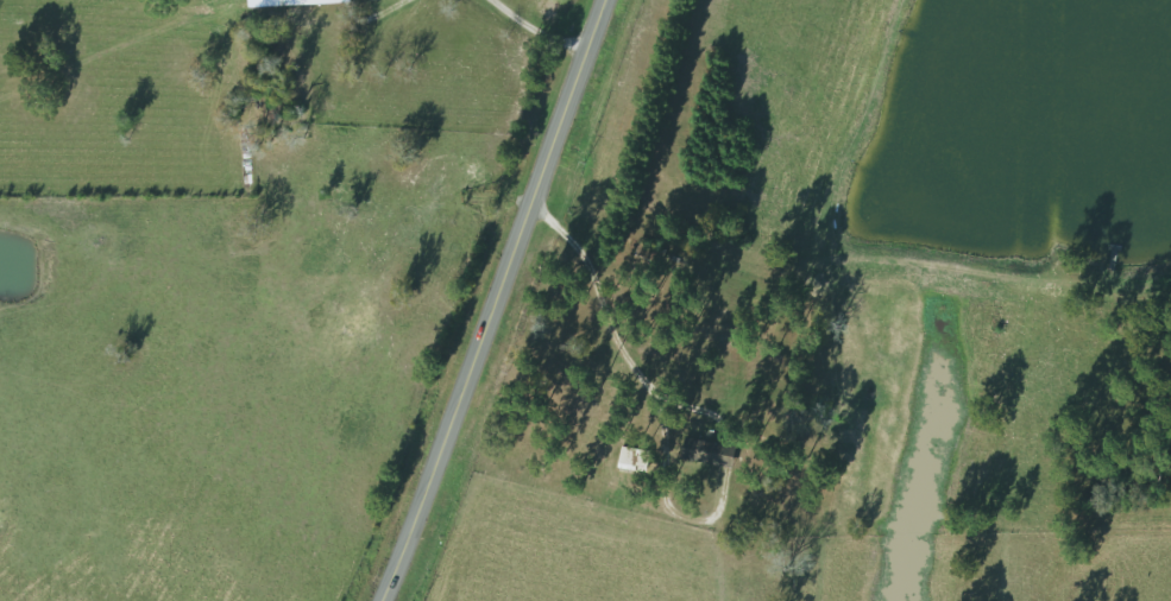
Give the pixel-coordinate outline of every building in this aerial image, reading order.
[(645,474),(649,453),(617,447),(613,468),(645,474)]
